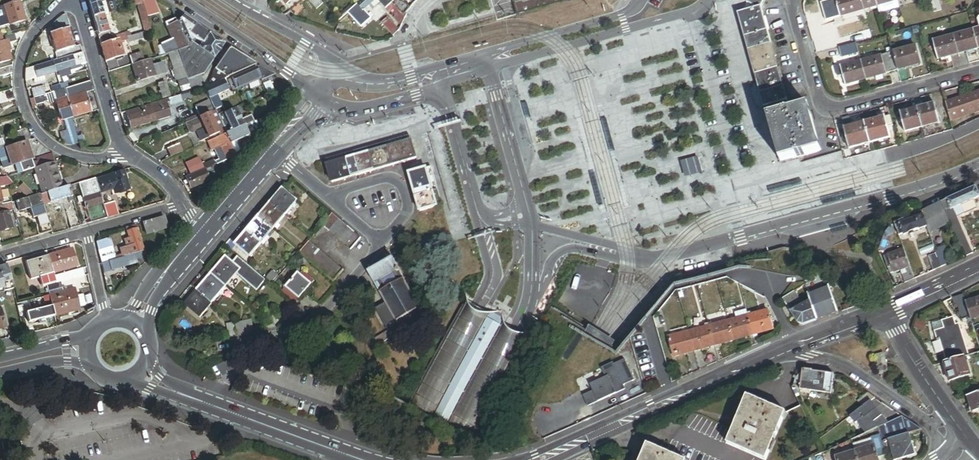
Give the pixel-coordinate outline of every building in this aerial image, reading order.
[(107,0),(105,0),(102,1),(105,13),(110,11),(107,0)] [(317,10),(323,4),(320,0),(308,0),(317,10)] [(358,4),(365,11),(370,6),(377,0),(362,0),(358,4)] [(378,0),(377,0),(370,6),(374,11),(381,4),(378,0)] [(389,0),(378,0),(381,4),(402,27),(406,17),(393,4),(391,1),(389,0)] [(411,8),(403,0),(396,0),(393,4),(406,17),(408,12),(411,8)] [(516,15),(569,0),(511,0),(516,15)] [(765,0),(749,0),(747,2),(753,6),(754,9),(761,7),(765,0)] [(865,10),(862,0),(835,0),(840,17),(865,10)] [(878,7),(876,0),(862,0),(865,10),(878,7)] [(934,12),(942,10),(939,0),(930,0),(934,12)] [(24,20),(19,1),(3,5),(9,24),(24,20)] [(105,13),(102,1),(91,4),(94,16),(104,13),(105,13)] [(899,8),(897,1),(878,7),(880,14),(899,8)] [(145,3),(145,2),(138,3),(145,28),(146,31),(152,29),(145,3)] [(365,11),(358,4),(353,8),(349,12),(351,15),(360,16),(365,11)] [(225,45),(171,6),(176,18),(177,20),(184,37),(188,47),(200,75),(203,74),(225,45)] [(337,11),(334,14),(340,20),(349,12),(353,8),(350,6),(341,14),(337,11)] [(768,31),(761,7),(754,9),(742,12),(748,36),(768,31)] [(748,36),(742,12),(738,13),(744,37),(748,36)] [(104,13),(94,16),(102,43),(107,41),(113,40),(113,37),(112,34),(111,34),(109,28),(108,28),(104,13)] [(60,18),(55,22),(57,32),(70,28),(67,15),(66,15),(60,18)] [(397,34),(400,31),(386,16),(380,21),(394,37),(397,34)] [(177,20),(168,24),(174,38),(175,40),(184,37),(177,20)] [(70,28),(57,32),(50,33),(56,52),(56,53),(73,48),(73,47),(71,42),(73,41),(70,28)] [(121,38),(146,31),(145,28),(113,37),(113,40),(121,38)] [(130,43),(155,36),(152,29),(146,31),(121,38),(122,43),(129,41),(130,43)] [(17,39),(15,31),(0,35),(2,43),(8,42),(17,39)] [(771,44),(768,31),(748,36),(752,49),(771,44)] [(978,49),(974,31),(954,36),(959,54),(967,52),(975,50),(978,49)] [(856,43),(857,43),(854,34),(836,39),(839,48),(856,43)] [(959,54),(954,36),(933,42),(938,60),(959,54)] [(188,47),(184,37),(175,40),(179,50),(188,47)] [(126,57),(122,43),(121,38),(113,40),(107,41),(112,61),(126,57)] [(174,38),(163,43),(167,53),(170,52),(178,50),(179,50),(175,40),(174,38)] [(107,41),(102,43),(107,62),(112,61),(107,41)] [(859,53),(856,43),(839,48),(842,57),(859,53)] [(778,68),(771,44),(752,49),(758,73),(778,68)] [(57,60),(82,53),(80,45),(73,47),(73,48),(56,53),(56,52),(55,53),(57,60)] [(200,75),(188,47),(179,50),(178,50),(188,79),(200,75)] [(916,47),(893,53),(894,57),(897,71),(921,65),(916,47)] [(250,61),(229,48),(215,69),(220,73),(217,78),(210,80),(206,88),(224,80),(257,65),(250,61)] [(758,73),(752,49),(748,50),(755,74),(758,73)] [(188,79),(178,50),(170,52),(175,69),(173,70),(176,79),(178,79),(180,86),(189,83),(188,79)] [(5,52),(1,53),(3,63),(10,61),(7,51),(5,52)] [(133,63),(145,60),(143,51),(131,55),(133,63)] [(82,53),(71,56),(74,67),(80,65),(85,64),(82,53)] [(894,57),(893,53),(881,56),(886,74),(890,73),(886,60),(894,57)] [(74,67),(71,56),(52,62),(55,72),(70,68),(74,67)] [(886,74),(881,56),(861,61),(866,79),(886,74)] [(890,73),(897,71),(894,57),(886,60),(890,73)] [(153,65),(151,58),(145,60),(133,63),(138,80),(167,72),(164,62),(153,65)] [(845,85),(866,79),(861,61),(841,67),(843,75),(845,85)] [(55,72),(52,62),(34,67),(37,77),(44,76),(55,72)] [(13,63),(0,67),(0,76),(13,72),(13,63)] [(268,72),(260,66),(256,68),(259,75),(261,74),(268,72)] [(37,77),(34,67),(26,69),(26,73),(26,77),(26,81),(34,78),(37,77)] [(259,75),(256,68),(232,79),(234,85),(236,90),(242,87),(245,86),(261,79),(260,77),(259,75)] [(783,86),(778,68),(758,73),(764,92),(783,86)] [(220,73),(215,69),(210,80),(217,78),(220,73)] [(268,72),(261,74),(262,77),(260,77),(261,79),(261,81),(274,76),(272,74),(268,72)] [(764,92),(758,73),(755,74),(760,93),(764,92)] [(205,85),(200,75),(188,79),(189,83),(191,88),(205,85)] [(224,80),(206,88),(210,97),(217,94),(228,89),(224,80)] [(263,84),(267,94),(274,91),(270,81),(263,84)] [(158,85),(162,101),(165,100),(169,99),(170,98),(166,83),(158,85)] [(786,100),(783,86),(764,92),(767,105),(786,100)] [(45,95),(42,87),(31,90),(34,98),(45,95)] [(67,98),(64,89),(61,90),(54,92),(53,92),(56,101),(67,98)] [(0,93),(0,104),(15,99),(13,91),(13,90),(0,93)] [(56,101),(53,92),(45,95),(34,98),(35,105),(46,102),(48,105),(57,103),(56,101)] [(965,97),(971,114),(978,111),(978,92),(965,97)] [(86,93),(67,98),(73,117),(91,112),(86,93)] [(225,113),(217,94),(210,97),(215,110),(218,115),(223,113),(225,113)] [(965,97),(945,104),(950,122),(971,114),(965,97)] [(73,117),(67,98),(56,101),(57,103),(62,120),(65,119),(73,117)] [(151,104),(156,120),(170,116),(166,103),(165,100),(162,101),(151,104)] [(788,105),(786,100),(767,105),(769,111),(788,105)] [(199,117),(213,111),(209,102),(195,108),(199,117)] [(151,104),(126,111),(131,128),(156,120),(151,104)] [(917,110),(922,127),(939,123),(934,105),(923,108),(917,110)] [(807,107),(771,117),(783,161),(819,151),(807,107)] [(221,122),(218,115),(215,110),(213,111),(199,117),(200,119),(202,124),(199,125),(201,130),(204,128),(208,137),(218,133),(214,125),(221,122)] [(235,110),(224,115),(231,132),(243,127),(240,120),(235,110)] [(905,132),(922,127),(917,110),(899,114),(901,121),(902,123),(905,132)] [(224,115),(223,113),(218,115),(221,122),(226,134),(231,132),(224,115)] [(254,122),(256,121),(253,115),(240,120),(243,127),(244,126),(254,122)] [(250,140),(270,115),(256,121),(254,122),(256,128),(247,132),(249,136),(248,136),(250,140)] [(76,131),(73,117),(65,119),(69,133),(62,135),(65,144),(73,145),(80,143),(76,131)] [(896,139),(890,117),(885,118),(890,138),(891,141),(896,139)] [(890,138),(885,118),(865,124),(870,144),(890,138)] [(226,134),(221,122),(214,125),(218,133),(208,137),(204,128),(201,130),(199,125),(202,124),(200,119),(192,122),(196,131),(195,131),(200,142),(218,134),(219,137),(226,134)] [(256,128),(254,122),(244,126),(247,132),(256,128)] [(870,144),(865,124),(844,129),(846,136),(846,138),(849,150),(870,144)] [(244,126),(243,127),(231,132),(226,134),(230,144),(237,141),(240,140),(248,136),(249,136),(247,132),(244,126)] [(27,127),(26,128),(13,132),(17,144),(26,141),(30,139),(27,129),(27,127)] [(230,144),(226,134),(219,137),(216,138),(221,147),(227,161),(236,157),(236,156),(230,144)] [(410,136),(386,143),(393,165),(417,158),(412,141),(410,136)] [(216,138),(207,142),(211,151),(221,147),(216,138)] [(419,139),(412,141),(417,158),(424,156),(419,139)] [(22,171),(35,167),(26,141),(17,144),(7,147),(9,154),(12,165),(20,163),(22,171)] [(237,141),(230,144),(236,156),(241,150),(238,143),(237,141)] [(393,165),(386,143),(368,149),(374,171),(393,165)] [(170,159),(183,153),(180,147),(179,145),(167,151),(170,159)] [(7,147),(4,148),(0,149),(0,156),(9,154),(7,147)] [(374,171),(368,149),(353,153),(360,175),(374,171)] [(55,161),(52,152),(38,156),(41,165),(55,161)] [(360,175),(353,153),(345,155),(351,178),(360,175)] [(681,180),(701,174),(697,154),(677,159),(681,180)] [(351,178),(345,155),(325,161),(332,183),(351,178)] [(203,165),(205,170),(215,166),(216,165),(215,162),(214,160),(203,165)] [(62,188),(55,161),(41,165),(35,167),(42,194),(62,188)] [(218,173),(215,166),(205,170),(204,170),(209,180),(214,178),(218,173)] [(409,174),(416,197),(438,191),(431,167),(409,174)] [(209,180),(204,170),(186,179),(186,181),(188,184),(190,189),(209,181),(209,180)] [(123,180),(121,171),(97,179),(99,188),(112,184),(123,180)] [(3,203),(2,198),(1,196),(3,195),(4,198),(11,196),(9,188),(2,190),(1,186),(12,182),(7,177),(6,175),(0,177),(0,204),(3,203)] [(115,194),(126,190),(123,180),(112,184),(115,194)] [(31,196),(21,184),(17,188),(27,198),(31,196)] [(71,195),(68,186),(62,188),(42,194),(39,194),(42,202),(49,200),(49,202),(71,195)] [(941,203),(945,213),(978,198),(978,194),(976,187),(941,203)] [(283,190),(271,204),(285,216),(297,202),(283,190)] [(438,191),(416,197),(420,212),(442,206),(438,191)] [(102,202),(98,192),(82,197),(85,207),(102,202)] [(25,199),(24,199),(15,201),(16,204),(18,210),(30,208),(41,204),(39,196),(25,199)] [(71,213),(76,211),(72,199),(67,201),(71,213)] [(941,203),(922,212),(924,217),(926,222),(945,213),(941,203)] [(45,213),(42,204),(41,204),(30,208),(32,216),(35,215),(45,213)] [(285,216),(271,204),(258,218),(272,230),(285,216)] [(105,215),(117,212),(115,206),(104,210),(105,215)] [(7,210),(0,212),(0,231),(15,226),(10,209),(7,210)] [(70,228),(80,225),(76,211),(71,213),(66,214),(70,228)] [(40,233),(50,230),(45,213),(35,215),(40,233)] [(950,223),(947,217),(945,213),(926,222),(927,227),(929,231),(950,223)] [(361,239),(332,214),(322,226),(351,251),(361,239)] [(965,258),(973,254),(955,214),(947,217),(950,223),(965,258)] [(164,217),(143,223),(147,234),(168,228),(164,217)] [(927,227),(926,222),(924,217),(906,223),(901,225),(904,235),(927,227)] [(261,244),(272,230),(258,218),(247,231),(261,244)] [(899,237),(904,235),(901,225),(896,227),(899,237)] [(144,251),(137,228),(128,231),(127,231),(129,239),(134,254),(144,251)] [(249,257),(261,244),(247,231),(235,245),(249,257)] [(134,254),(129,239),(124,240),(127,248),(120,250),(121,253),(126,252),(127,256),(134,254)] [(342,271),(309,242),(299,253),(333,282),(342,271)] [(112,246),(99,251),(99,252),(104,251),(107,262),(109,261),(110,261),(109,257),(115,255),(112,246)] [(72,249),(48,256),(53,274),(77,267),(72,249)] [(895,273),(900,270),(910,267),(904,250),(889,256),(893,267),(895,273)] [(937,254),(942,267),(951,263),(945,250),(937,253),(937,254)] [(138,265),(146,258),(144,251),(134,254),(127,256),(130,265),(131,268),(138,265)] [(297,251),(288,261),(291,263),(299,253),(297,251)] [(110,261),(127,256),(126,252),(121,253),(115,255),(109,257),(110,261)] [(933,271),(942,267),(937,254),(928,258),(933,271)] [(53,274),(48,256),(25,262),(31,280),(39,278),(53,274)] [(112,270),(130,265),(127,256),(110,261),(109,261),(112,270)] [(893,267),(889,256),(884,258),(888,269),(893,267)] [(226,257),(211,274),(226,287),(237,274),(241,270),(234,264),(226,257)] [(266,281),(239,258),(234,264),(241,270),(237,274),(257,291),(266,281)] [(396,322),(416,310),(421,308),(404,279),(392,258),(380,265),(368,272),(367,272),(385,303),(396,322)] [(107,262),(104,263),(106,272),(112,270),(109,261),(107,262)] [(905,283),(914,279),(910,267),(900,270),(905,283)] [(11,281),(8,270),(0,272),(0,275),(3,283),(11,281)] [(301,271),(298,274),(311,285),(314,282),(301,271)] [(63,281),(69,279),(67,272),(54,276),(56,283),(63,281)] [(53,274),(39,278),(42,287),(56,283),(54,276),(53,274)] [(226,287),(211,274),(196,291),(211,304),(226,287)] [(298,274),(286,288),(299,299),(311,285),(298,274)] [(4,291),(14,289),(11,281),(3,283),(4,288),(4,291)] [(817,320),(838,313),(829,287),(818,290),(820,294),(809,298),(810,300),(817,320)] [(286,288),(281,294),(295,305),(299,299),(286,288)] [(75,289),(49,295),(51,303),(52,306),(55,316),(80,309),(75,289)] [(200,318),(211,304),(196,291),(184,304),(200,318)] [(804,304),(795,291),(782,299),(798,323),(803,325),(817,320),(810,300),(804,304)] [(408,406),(434,421),(452,387),(459,391),(479,352),(500,313),(496,314),(494,315),(491,315),(488,316),(485,315),(482,315),(477,312),(476,311),(474,311),(472,309),(469,305),(468,303),(467,300),(467,297),(467,294),(408,406)] [(964,295),(953,299),(955,306),(958,305),(963,320),(971,317),(966,301),(964,295)] [(966,301),(971,317),(972,320),(978,318),(978,297),(966,301)] [(423,322),(416,310),(396,322),(385,303),(376,308),(393,339),(423,322)] [(302,305),(297,307),(302,316),(307,313),(302,305)] [(41,319),(55,316),(52,306),(49,307),(27,313),(29,322),(38,320),(41,319)] [(271,311),(264,312),(266,325),(274,324),(271,311)] [(737,313),(739,319),(748,316),(748,314),(747,311),(737,313)] [(748,316),(754,335),(774,329),(769,311),(751,316),(748,316)] [(500,313),(479,352),(459,391),(462,392),(503,315),(503,314),(502,313),(501,313),(500,313)] [(469,396),(452,430),(479,444),(537,333),(534,333),(528,335),(523,335),(518,334),(514,333),(510,330),(506,326),(504,321),(503,315),(462,392),(469,396)] [(739,319),(729,322),(734,340),(754,335),(748,316),(739,319)] [(940,339),(947,362),(966,357),(970,356),(960,324),(957,325),(955,317),(933,324),(938,339),(940,339)] [(246,335),(255,333),(252,321),(244,323),(246,335)] [(734,340),(729,322),(720,324),(713,326),(710,327),(715,345),(734,340)] [(238,337),(246,335),(244,323),(235,325),(238,337)] [(226,326),(228,339),(236,337),(234,324),(226,326)] [(695,351),(715,345),(710,327),(706,328),(690,332),(695,351)] [(387,331),(374,339),(377,345),(391,338),(387,331)] [(675,356),(695,351),(690,332),(670,338),(673,346),(673,349),(675,356)] [(889,372),(887,364),(884,355),(877,357),(879,367),(877,368),(879,375),(889,372)] [(637,380),(627,357),(603,365),(606,374),(596,378),(591,381),(599,400),(627,390),(624,384),(637,380)] [(971,376),(966,357),(947,362),(945,363),(951,382),(971,376)] [(834,375),(803,370),(803,374),(801,384),(800,390),(831,395),(834,375)] [(434,421),(452,430),(469,396),(462,392),(459,391),(452,387),(434,421)] [(874,397),(869,393),(858,402),(862,407),(874,399),(874,398),(874,397)] [(969,397),(974,412),(978,410),(978,394),(969,397)] [(732,431),(727,443),(765,459),(766,459),(786,415),(747,398),(732,431)] [(872,402),(858,412),(863,419),(858,423),(866,434),(879,428),(882,426),(876,419),(882,414),(872,402)] [(786,415),(792,429),(806,422),(800,408),(786,415)] [(858,412),(851,417),(856,424),(858,423),(863,419),(858,412)] [(732,431),(693,414),(669,454),(682,459),(765,459),(727,443),(732,431)] [(922,430),(903,417),(882,426),(879,428),(881,436),(883,441),(922,430)] [(910,435),(889,441),(894,459),(901,459),(915,456),(910,435)] [(883,441),(881,436),(873,438),(873,440),(875,447),(879,459),(887,457),(883,443),(883,441)] [(873,440),(854,446),(856,453),(875,447),(873,440)] [(669,454),(647,445),(640,459),(682,459),(669,454)] [(856,453),(858,459),(879,459),(875,447),(856,453)]
